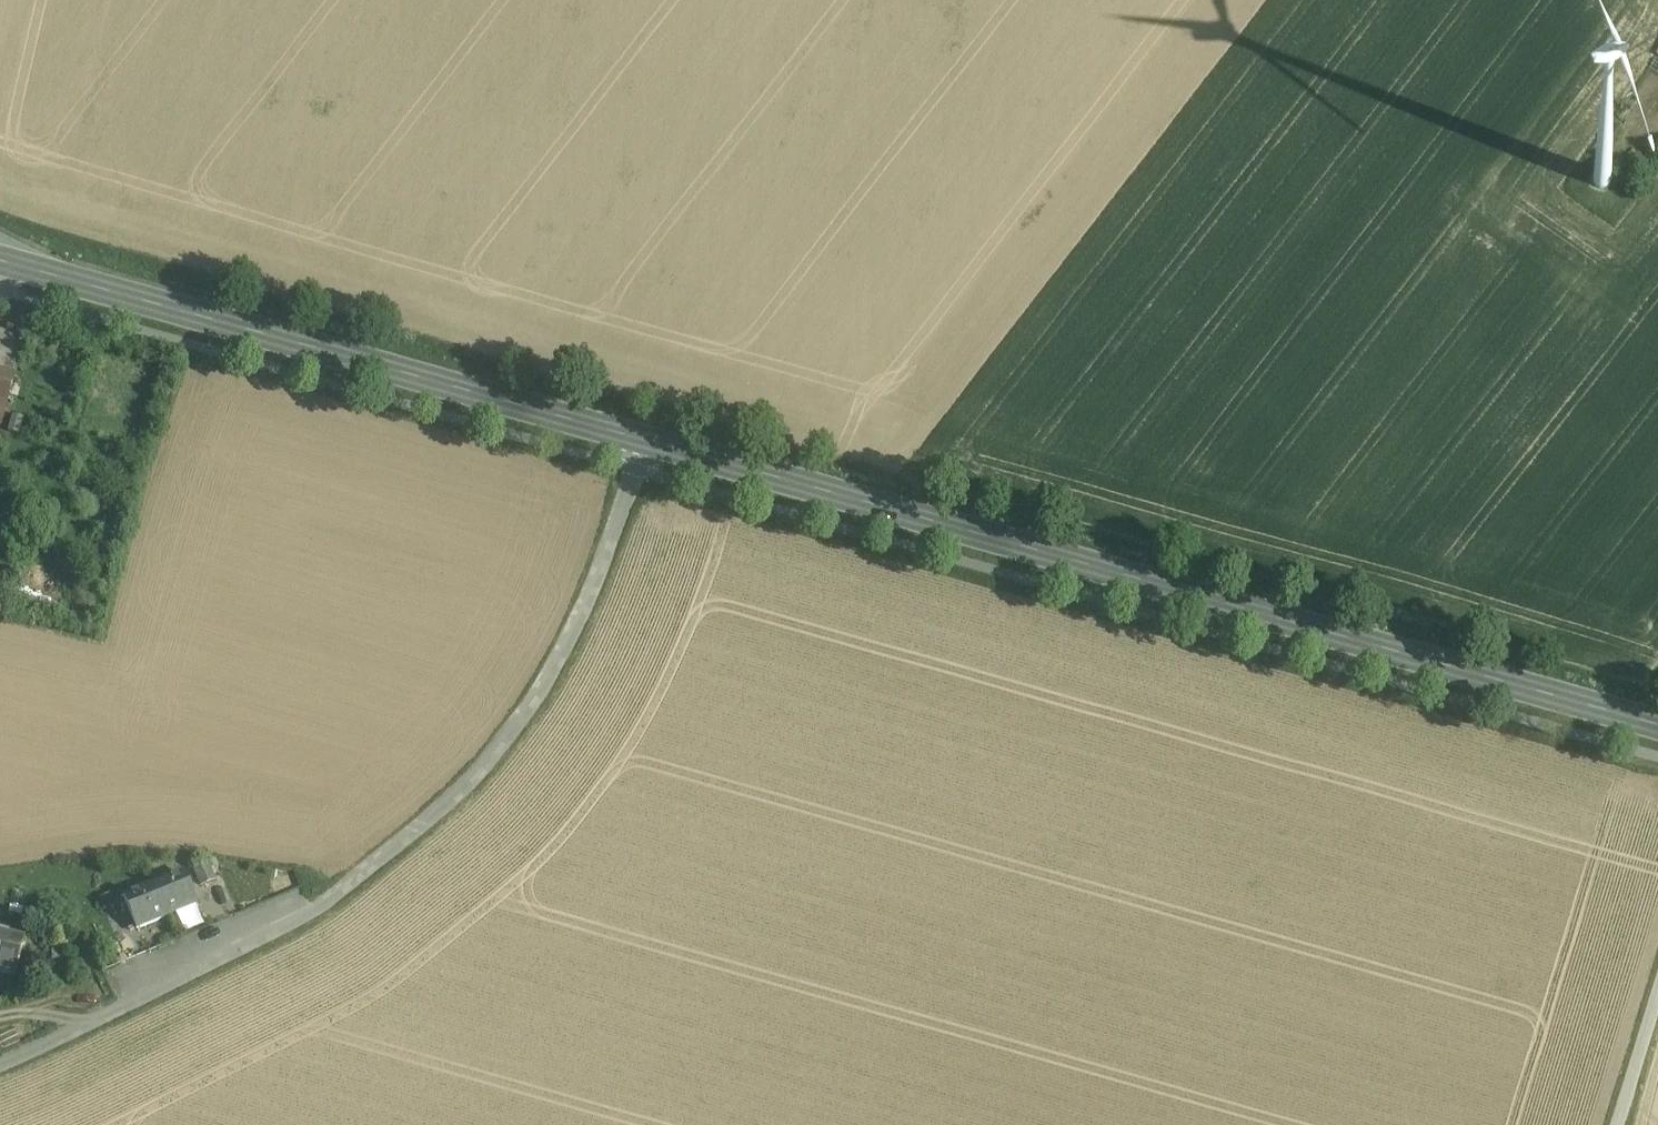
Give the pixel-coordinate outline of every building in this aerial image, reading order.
[(14,377),(0,373),(0,424),(14,377)] [(208,864),(190,871),(199,891),(217,884),(208,864)] [(125,900),(138,930),(198,905),(186,876),(125,900)] [(16,979),(25,940),(0,934),(0,975),(16,979)]
